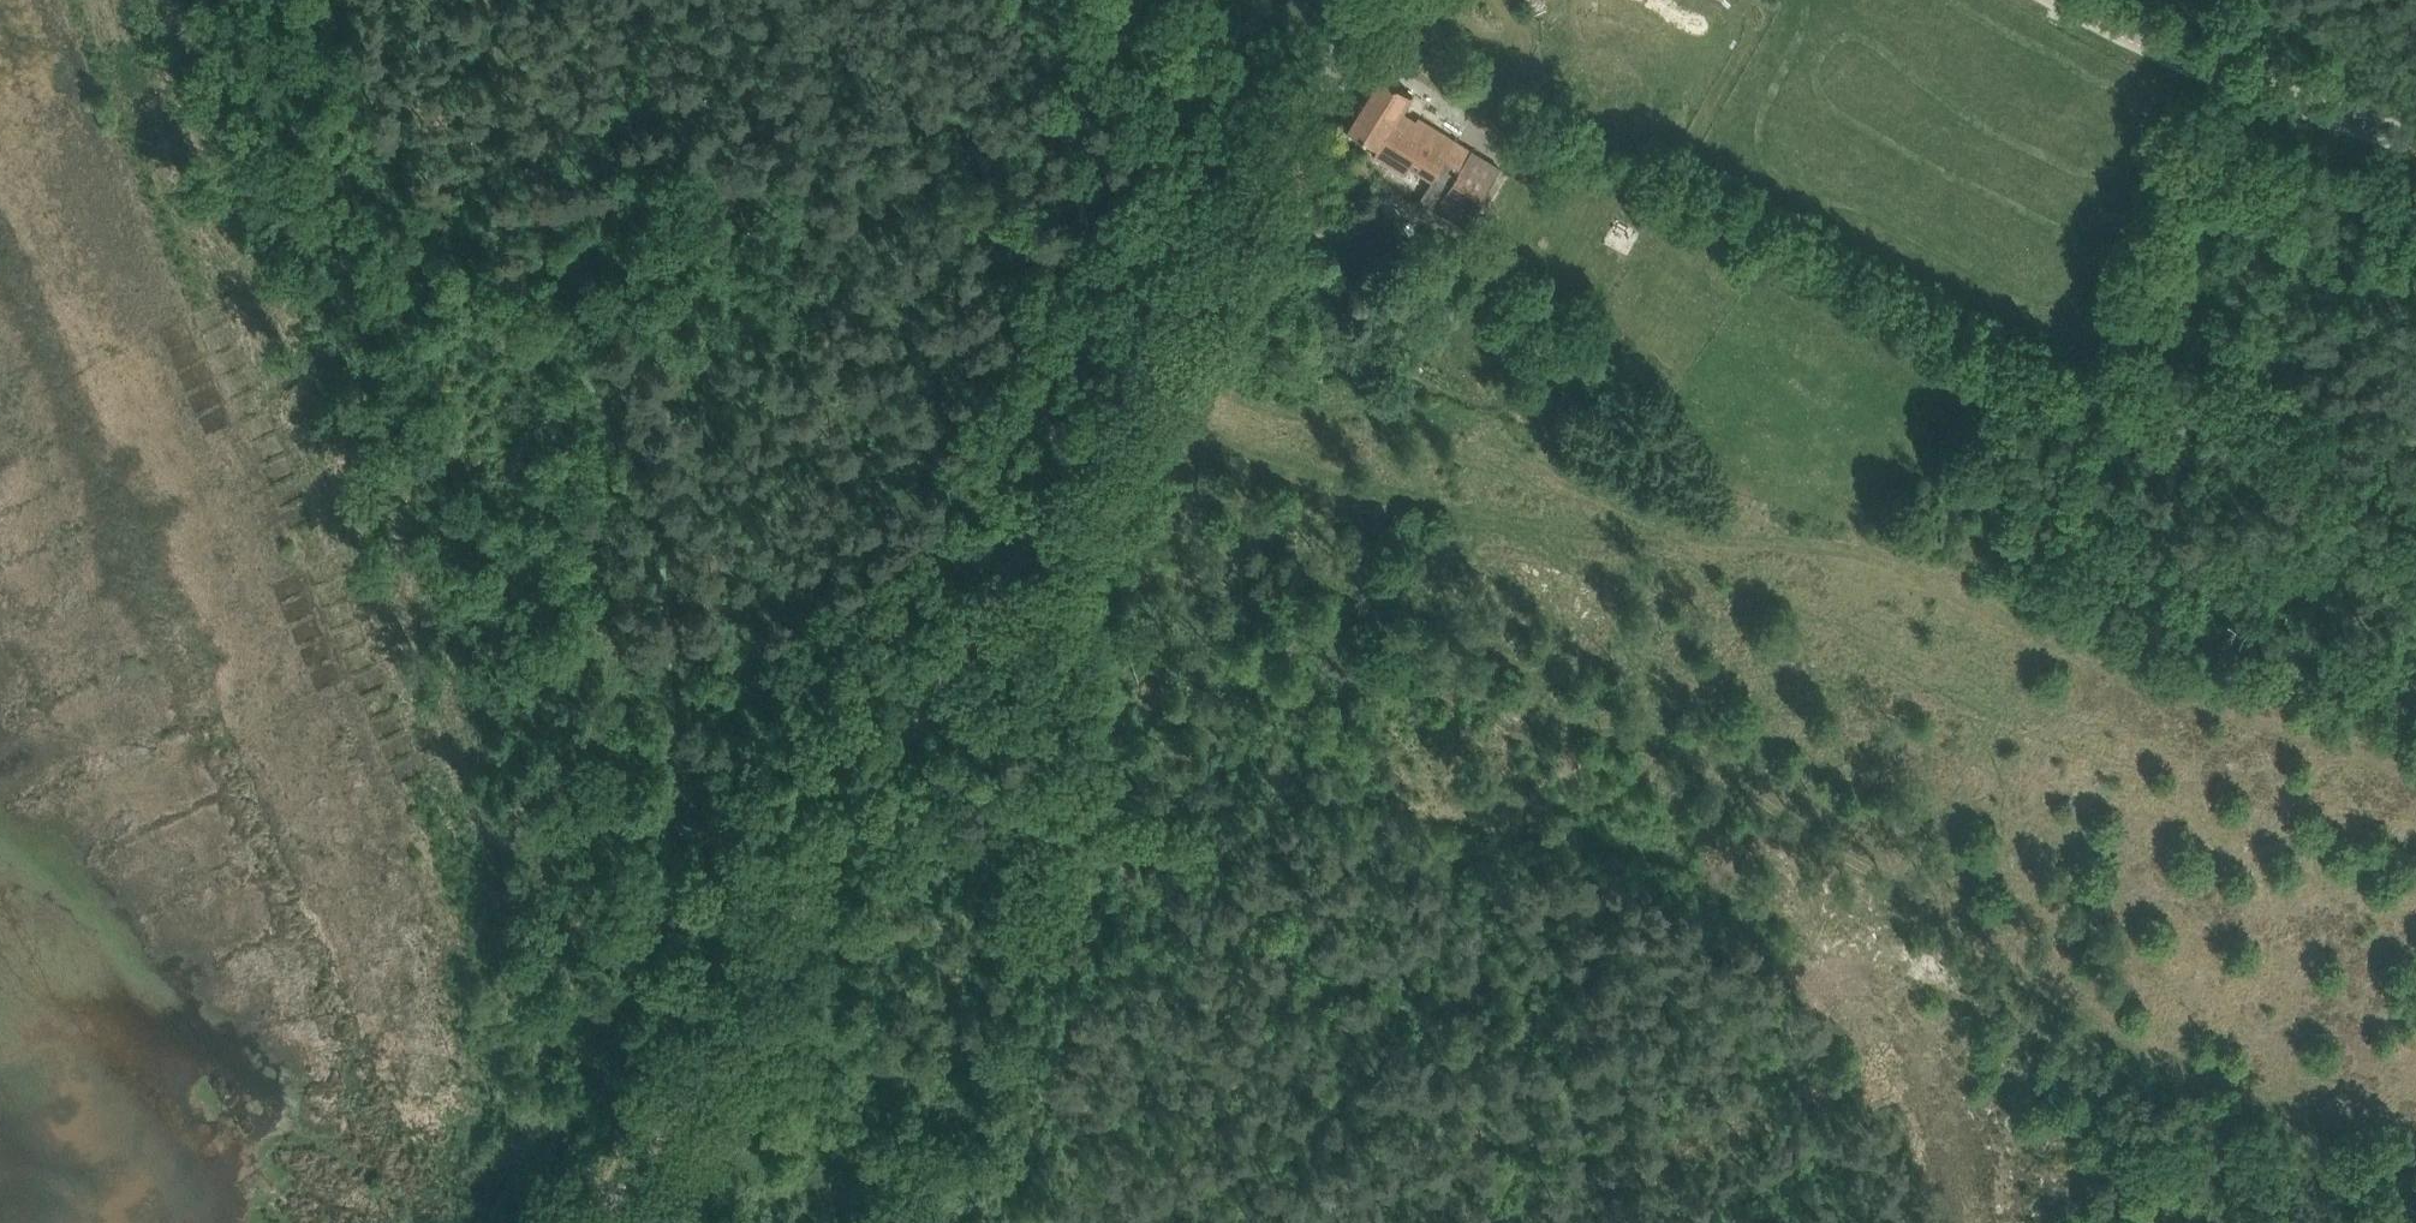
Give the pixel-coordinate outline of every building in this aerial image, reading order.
[(1345,126),(1381,148),(1375,157),(1391,167),(1397,157),(1433,179),(1442,163),(1458,172),(1436,209),(1464,225),(1500,167),(1456,141),(1418,118),(1416,120),(1403,112),(1414,95),(1378,73),(1345,126)]
